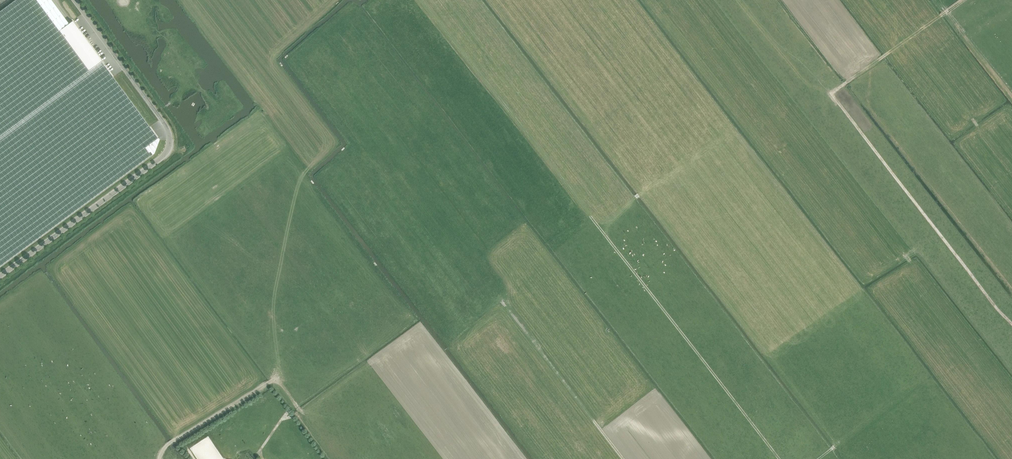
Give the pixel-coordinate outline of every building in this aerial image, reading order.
[(101,61),(88,70),(59,31),(36,0),(15,0),(0,11),(0,266),(154,153),(159,140),(101,61)] [(59,31),(68,24),(51,0),(36,0),(59,31)] [(72,21),(68,24),(59,31),(88,70),(101,61),(72,21)]
